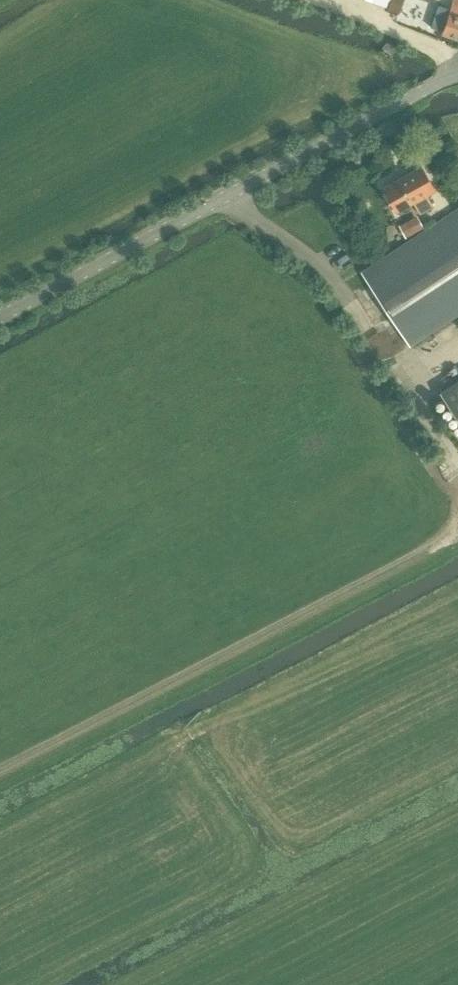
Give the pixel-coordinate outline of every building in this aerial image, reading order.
[(387,9),(399,14),(404,0),(391,0),(390,3),(388,7),(387,9)] [(443,33),(457,38),(457,0),(455,0),(443,33)] [(433,206),(426,194),(435,190),(422,167),(385,188),(398,211),(414,202),(421,213),(433,206)] [(361,270),(372,287),(407,342),(410,346),(457,314),(457,208),(407,240),(361,270)] [(413,217),(399,225),(406,237),(419,229),(413,217)] [(440,393),(457,419),(457,381),(440,393)]
